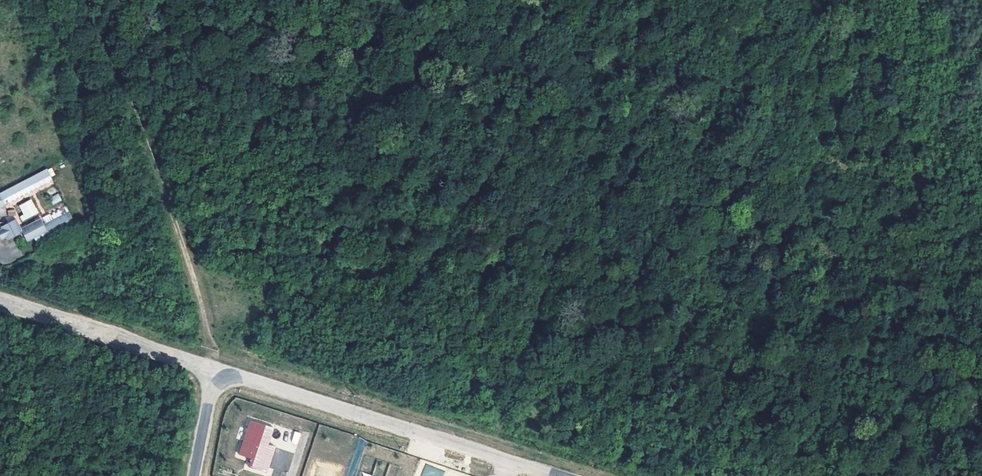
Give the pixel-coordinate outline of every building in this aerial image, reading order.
[(0,191),(0,207),(53,178),(46,167),(0,191)] [(59,193),(50,196),(53,204),(62,201),(59,193)] [(17,205),(24,220),(39,214),(32,199),(17,205)] [(73,217),(66,205),(22,227),(17,217),(2,225),(3,227),(2,228),(6,236),(12,232),(14,236),(23,230),(28,238),(73,217)] [(274,428),(250,420),(239,454),(251,458),(249,467),(267,473),(273,456),(265,453),(268,444),(274,428)] [(276,447),(268,444),(265,453),(273,456),(276,447)] [(444,471),(425,464),(420,475),(442,475),(444,471)]
